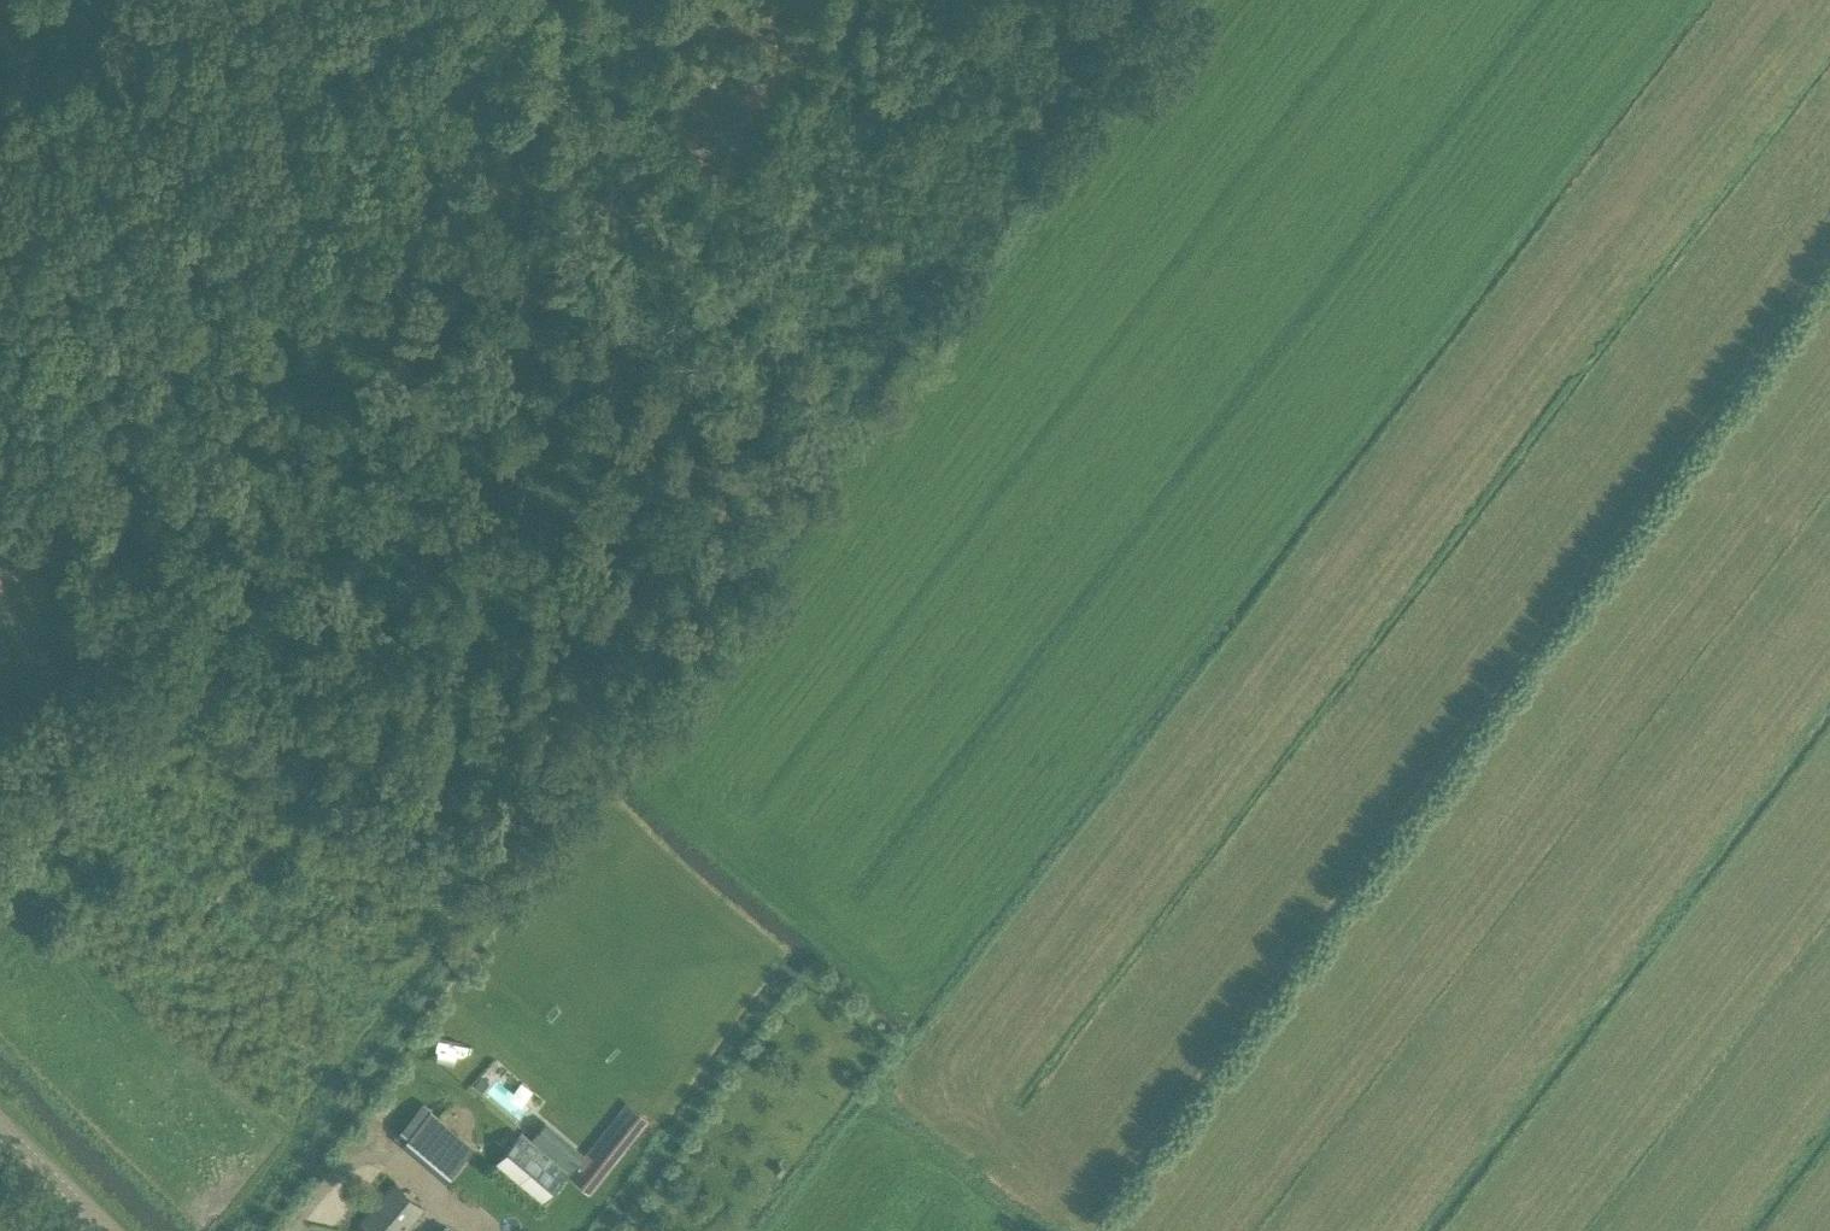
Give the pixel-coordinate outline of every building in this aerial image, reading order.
[(397,1134),(406,1141),(432,1110),(424,1102),(397,1134)] [(622,1111),(570,1175),(591,1192),(643,1129),(622,1111)] [(569,1170),(521,1130),(495,1161),(543,1201),(569,1170)] [(398,1181),(362,1224),(370,1230),(404,1230),(425,1206),(398,1181)]
